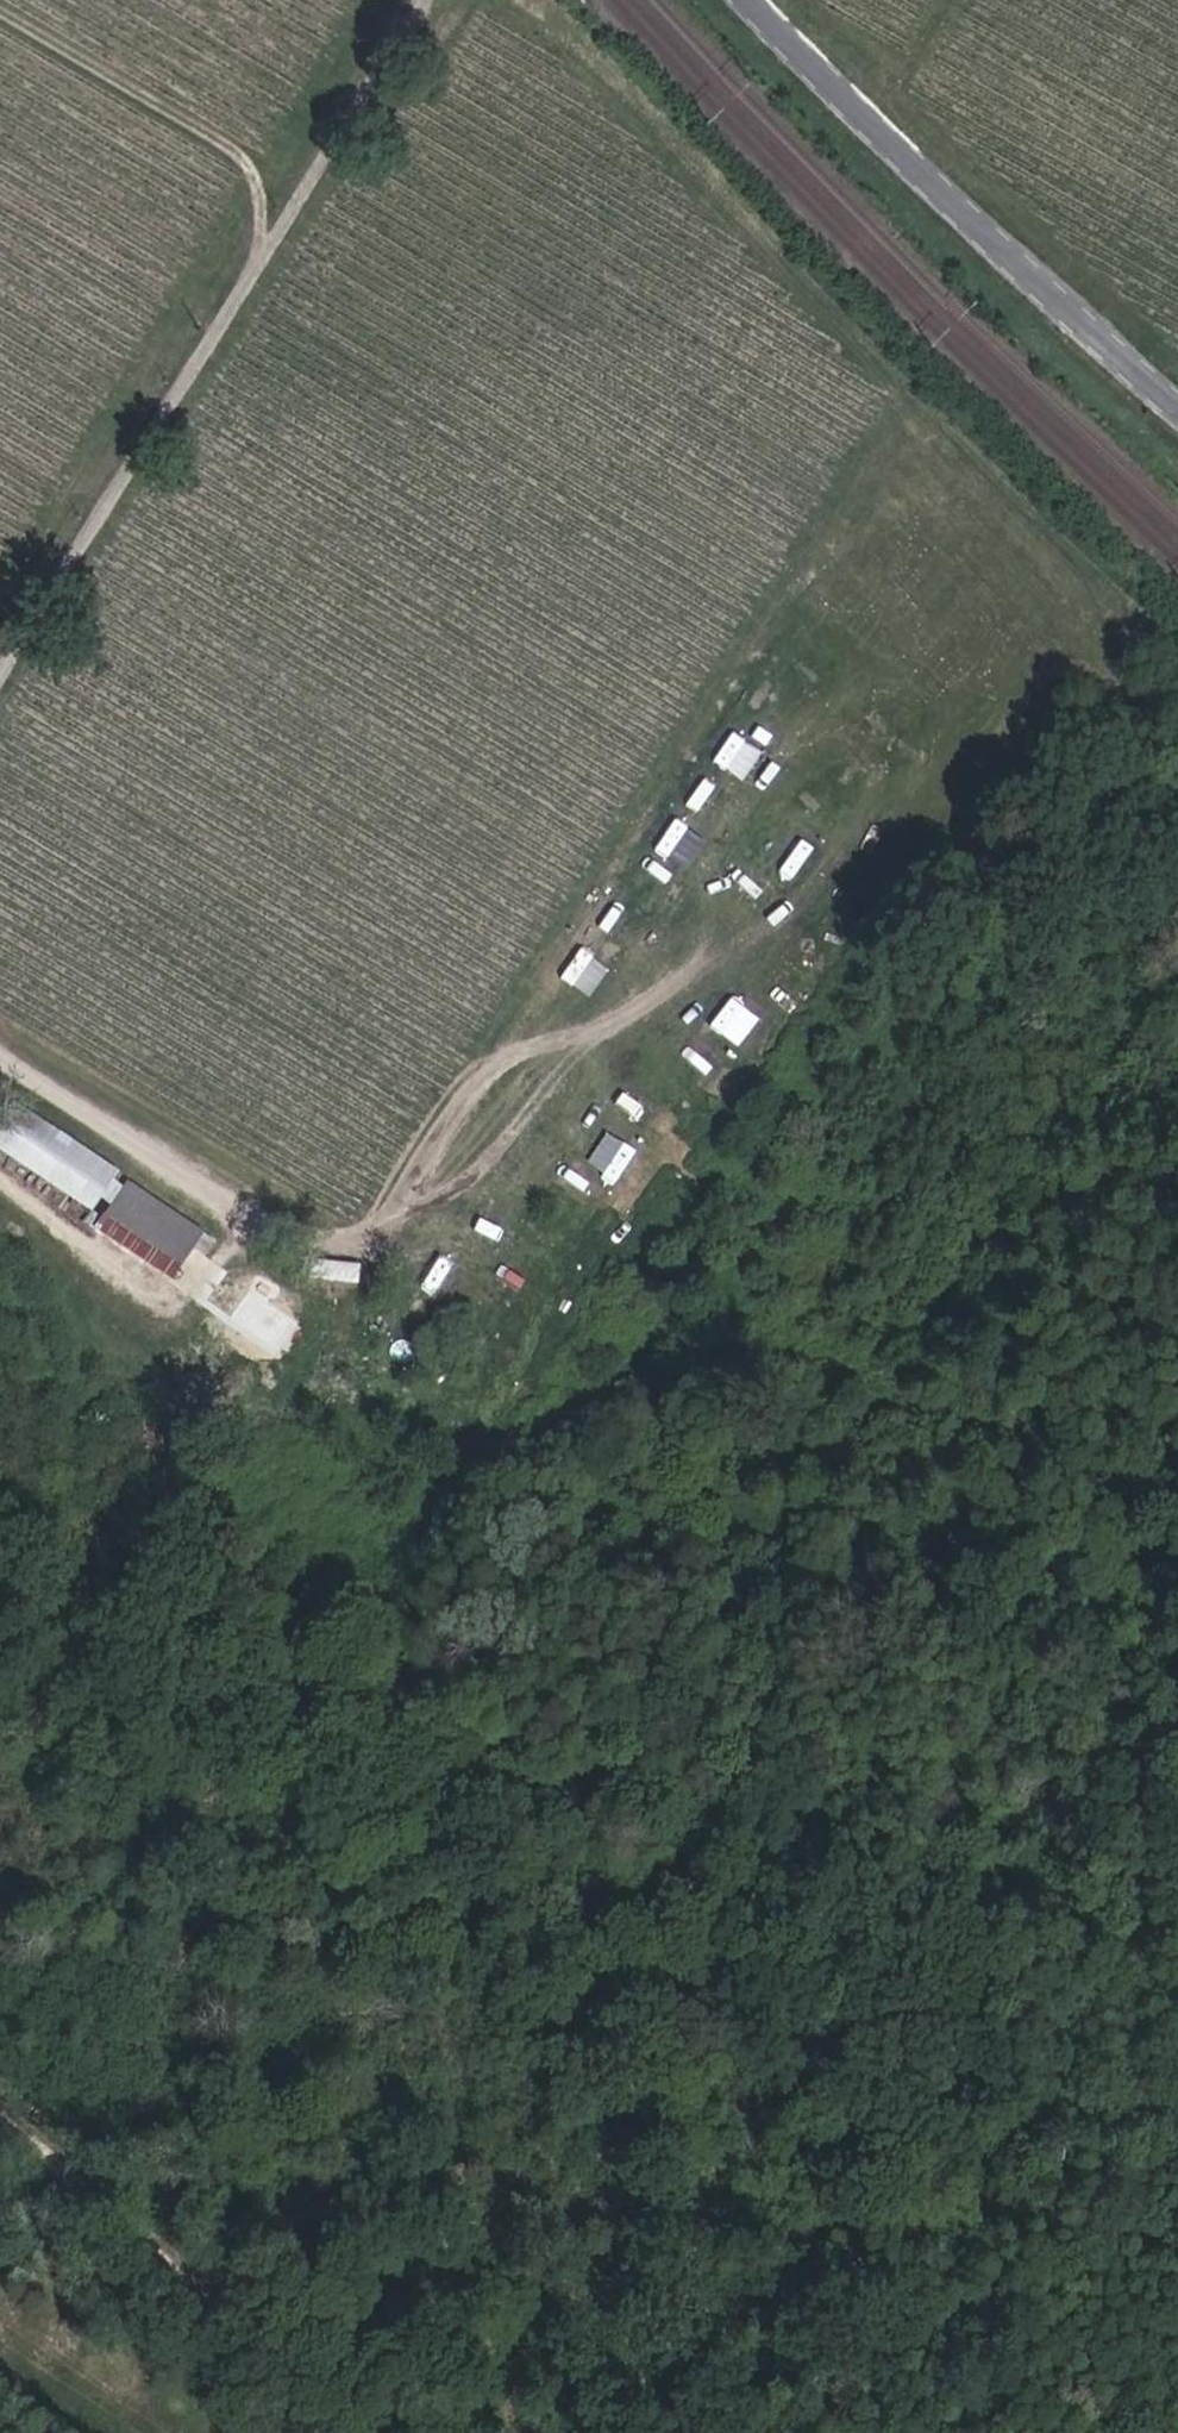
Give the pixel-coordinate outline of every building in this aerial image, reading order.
[(4,1118),(0,1125),(0,1167),(91,1226),(115,1189),(4,1118)] [(200,1245),(123,1195),(95,1240),(171,1290),(200,1245)] [(226,1385),(299,1325),(277,1299),(204,1360),(226,1385)]
